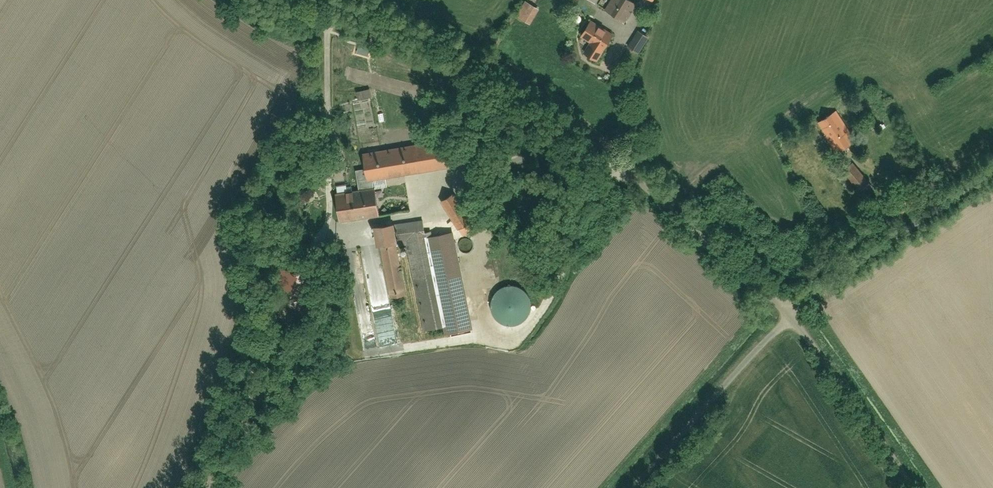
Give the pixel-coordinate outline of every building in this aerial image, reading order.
[(518,17),(534,24),(541,7),(525,0),(518,17)] [(608,11),(626,22),(637,3),(631,0),(614,0),(608,11)] [(605,28),(591,20),(581,37),(590,42),(585,52),(600,60),(608,46),(613,49),(619,38),(611,34),(613,31),(606,27),(605,28)] [(640,32),(630,48),(639,53),(649,37),(640,32)] [(358,91),(360,100),(376,95),(373,86),(358,91)] [(835,112),(818,123),(837,153),(854,143),(835,112)] [(459,138),(368,154),(372,180),(463,165),(459,138)] [(853,166),(845,172),(861,192),(869,186),(853,166)] [(378,188),(338,195),(342,222),(383,215),(378,188)] [(457,192),(445,199),(463,229),(475,222),(457,192)] [(400,223),(403,237),(407,236),(408,244),(409,244),(426,331),(448,326),(430,237),(426,218),(400,223)] [(400,223),(379,227),(393,296),(408,293),(398,244),(404,243),(403,237),(400,223)] [(449,333),(476,328),(457,232),(430,237),(448,326),(449,333)] [(499,325),(535,318),(531,299),(515,302),(512,288),(493,292),(499,325)]
